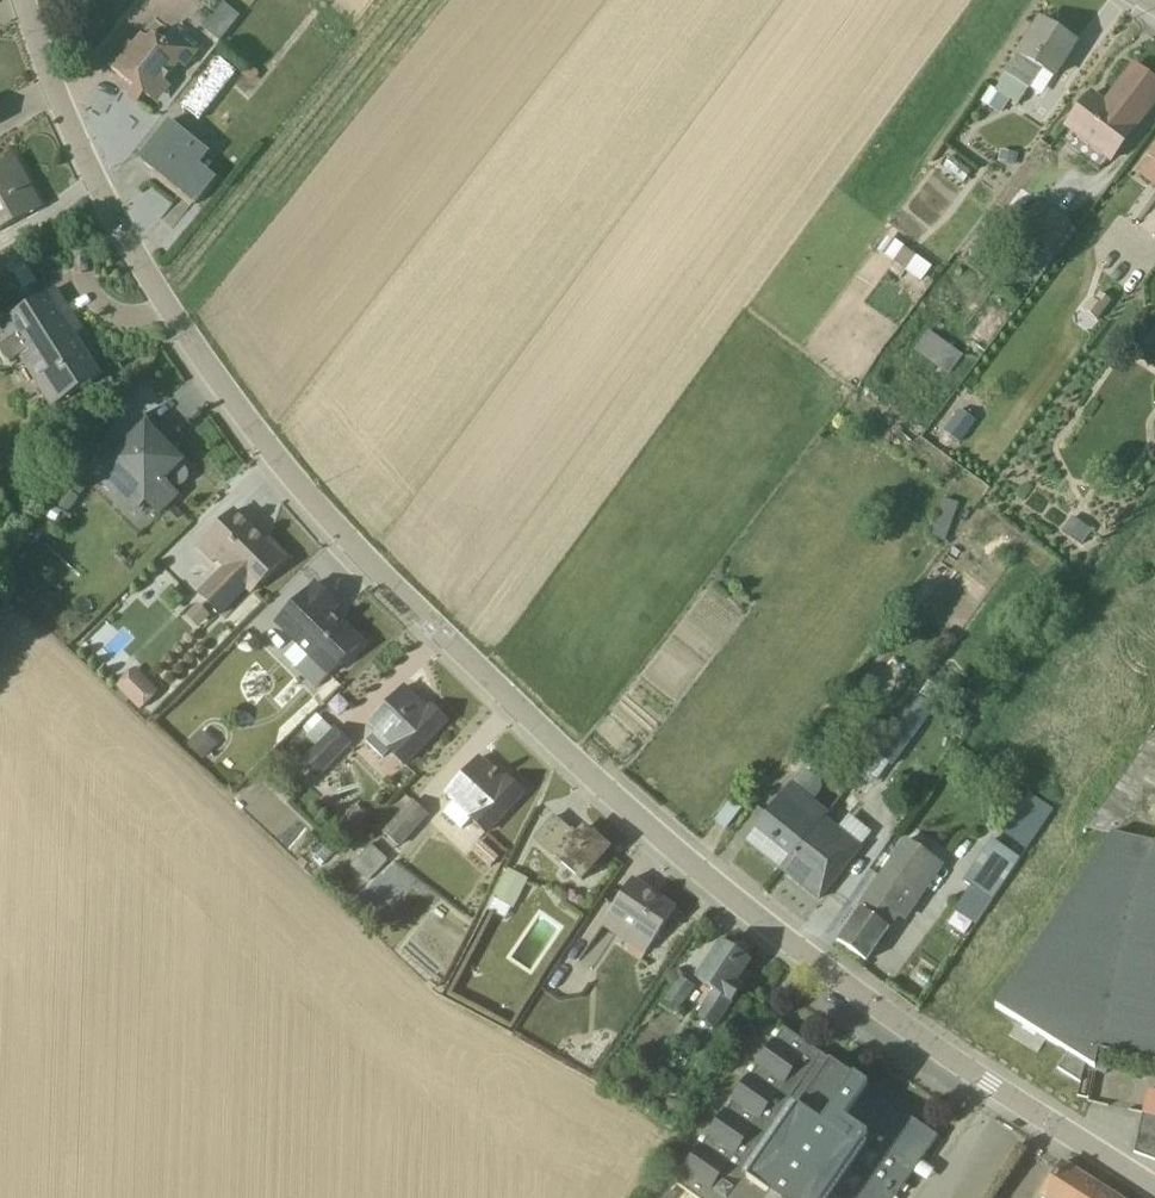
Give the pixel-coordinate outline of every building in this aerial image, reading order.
[(237,18),(220,4),(200,30),(217,43),(237,18)] [(1040,98),(1074,44),(1039,23),(994,92),(990,90),(980,105),(981,106),(998,116),(1007,102),(1017,107),(1028,91),(1040,98)] [(143,96),(155,106),(169,88),(163,83),(177,66),(184,71),(197,54),(197,53),(204,43),(190,33),(189,34),(180,26),(162,46),(151,37),(147,41),(140,36),(131,46),(127,44),(108,69),(133,89),(126,98),(126,99),(135,106),(143,96)] [(180,108),(198,122),(235,75),(217,61),(180,108)] [(1062,130),(1107,164),(1154,101),(1154,86),(1132,69),(1105,105),(1090,94),(1062,130)] [(209,155),(168,123),(138,161),(194,206),(215,180),(199,167),(209,155)] [(1134,175),(1154,191),(1154,146),(1134,175)] [(970,176),(950,160),(942,170),(963,186),(970,176)] [(39,210),(12,161),(0,167),(0,231),(39,210)] [(1050,212),(1037,203),(1003,246),(1017,257),(1009,269),(1028,283),(1030,282),(1035,285),(1075,232),(1071,228),(1071,227),(1051,211),(1050,212)] [(894,243),(884,258),(893,265),(888,272),(898,280),(904,273),(920,285),(930,270),(894,243)] [(967,262),(972,267),(978,268),(984,265),(987,261),(988,253),(983,246),(972,247),(967,253),(967,262)] [(0,330),(0,332),(7,343),(0,347),(0,356),(3,361),(9,365),(17,360),(49,410),(99,378),(71,338),(79,332),(70,318),(72,316),(54,291),(0,330)] [(1002,322),(990,313),(973,336),(985,345),(1002,322)] [(927,334),(913,352),(947,378),(961,359),(927,334)] [(942,434),(959,446),(974,423),(957,412),(942,434)] [(132,519),(144,506),(155,517),(176,497),(167,488),(168,486),(174,489),(180,488),(185,484),(187,478),(185,472),(180,468),(176,467),(167,470),(166,459),(158,452),(166,444),(171,446),(172,444),(163,439),(154,432),(148,425),(144,416),(142,416),(144,421),(122,444),(123,446),(105,463),(107,465),(92,479),(132,519)] [(83,489),(71,481),(53,508),(66,516),(83,489)] [(940,499),(934,537),(950,540),(956,501),(940,499)] [(266,541),(263,544),(233,513),(196,551),(211,566),(214,564),(221,570),(195,596),(218,620),(244,594),(248,596),(285,559),(266,541)] [(326,680),(340,666),(344,666),(349,662),(349,655),(360,644),(339,624),(337,626),(331,620),(333,618),(330,615),(336,608),(314,586),(274,627),(326,680)] [(208,619),(196,606),(184,618),(197,631),(208,619)] [(132,667),(114,687),(141,711),(159,691),(132,667)] [(939,693),(927,684),(915,701),(913,700),(872,755),(891,769),(932,714),(927,710),(939,693)] [(373,735),(365,744),(381,760),(387,754),(401,767),(444,723),(431,710),(426,714),(402,690),(366,728),(373,735)] [(319,725),(313,719),(309,723),(315,729),(305,739),(314,749),(302,762),(319,779),(350,746),(333,730),(331,732),(321,723),(319,725)] [(1097,1058),(1154,1068),(1154,728),(1082,831),(1108,840),(995,1010),(1017,1025),(1009,1038),(1036,1057),(1046,1042),(1067,1057),(1056,1072),(1078,1087),(1076,1099),(1087,1101),(1097,1058)] [(452,805),(443,815),(460,831),(469,822),(483,836),(521,795),(506,781),(502,784),(477,761),(443,798),(452,805)] [(807,774),(799,777),(745,843),(780,873),(825,814),(813,804),(821,791),(820,784),(807,774)] [(713,821),(725,831),(741,810),(729,801),(713,821)] [(427,817),(411,803),(382,835),(398,850),(427,817)] [(350,808),(342,830),(356,835),(365,814),(350,808)] [(817,902),(870,835),(848,817),(837,830),(823,819),(780,873),(817,902)] [(553,818),(532,841),(579,883),(607,851),(592,838),(591,839),(583,832),(578,838),(553,818)] [(858,912),(836,944),(864,964),(896,919),(904,924),(943,868),(903,841),(856,909),(858,912)] [(976,914),(978,916),(988,903),(991,904),(1019,862),(991,842),(962,884),(964,885),(960,891),(981,906),(976,914)] [(471,852),(489,869),(497,860),(478,843),(471,852)] [(386,862),(369,847),(349,867),(367,883),(386,862)] [(506,871),(486,912),(504,922),(510,910),(512,911),(526,881),(506,871)] [(630,882),(599,928),(643,957),(674,911),(630,882)] [(748,964),(720,946),(695,982),(711,993),(695,1018),(714,1031),(741,988),(735,984),(748,964)] [(693,989),(679,979),(663,1001),(678,1011),(693,989)] [(691,1157),(680,1173),(682,1175),(676,1172),(671,1180),(676,1183),(674,1186),(675,1187),(691,1197),(894,1197),(895,1197),(936,1139),(853,1079),(852,1079),(835,1103),(802,1082),(819,1057),(782,1031),(754,1069),(750,1067),(749,1068),(745,1074),(750,1077),(747,1076),(729,1102),(730,1104),(725,1113),(722,1111),(705,1137),(705,1139),(701,1137),(697,1144),(700,1147),(700,1148),(698,1147),(691,1157)] [(1132,1155),(1154,1164),(1154,1094),(1146,1092),(1132,1155)] [(1062,1166),(1041,1197),(1112,1197),(1062,1166)]
